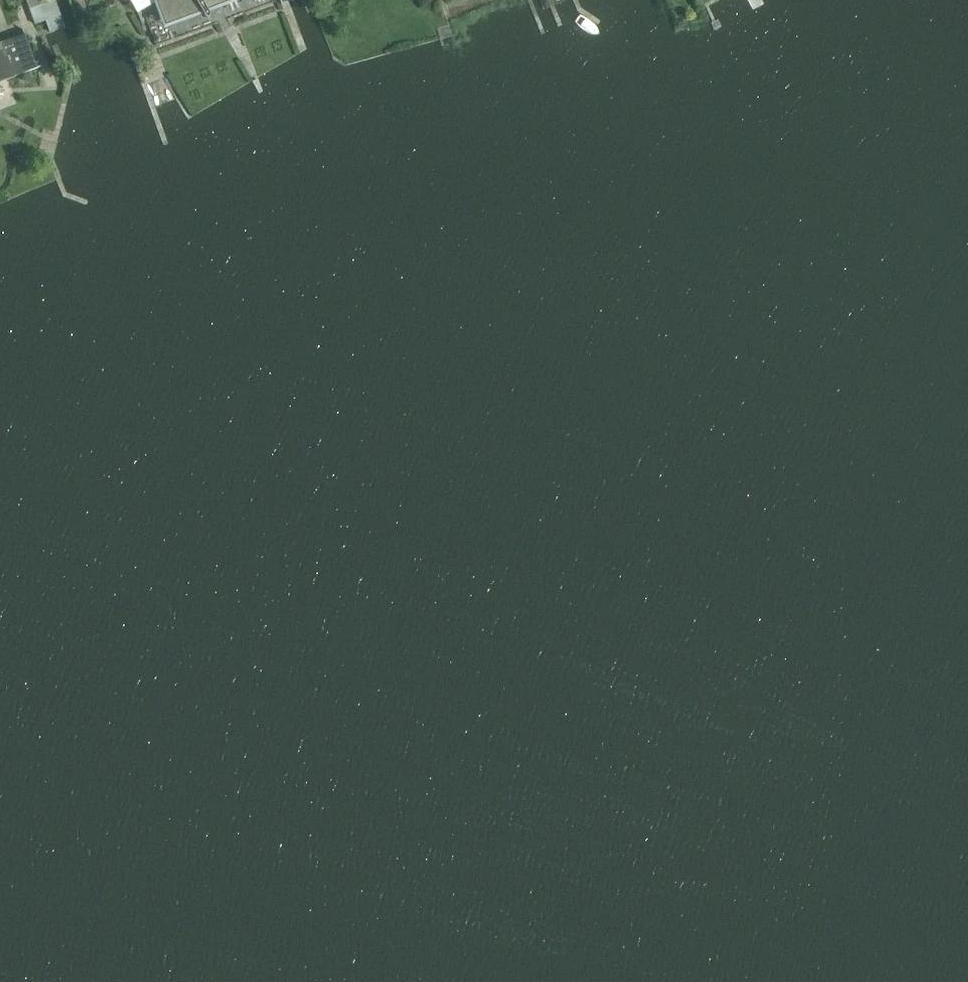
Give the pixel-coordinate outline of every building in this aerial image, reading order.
[(64,28),(54,0),(31,0),(27,1),(35,24),(46,21),(50,33),(54,31),(64,28)] [(165,27),(238,0),(155,0),(165,27)] [(320,1),(324,10),(339,3),(338,0),(323,0),(320,1)] [(38,68),(25,34),(0,43),(0,44),(2,49),(0,50),(0,82),(38,68)]
